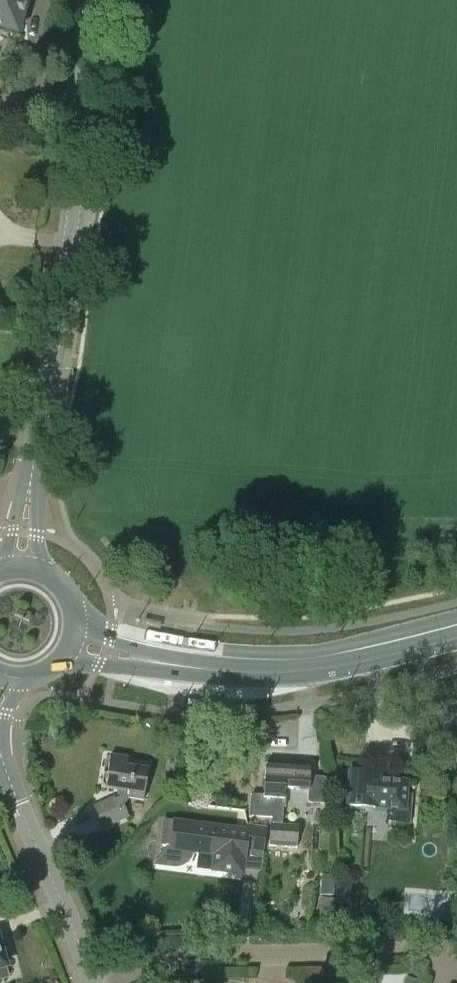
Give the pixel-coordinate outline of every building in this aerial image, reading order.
[(28,0),(0,0),(0,30),(17,35),(28,0)] [(118,796),(93,808),(102,829),(128,817),(123,807),(129,799),(143,801),(149,762),(110,756),(107,774),(103,773),(101,788),(115,790),(118,796)] [(323,804),(324,775),(309,775),(309,769),(264,766),(262,798),(249,797),(248,818),(273,819),(272,824),(284,824),(285,797),(283,796),(284,789),(292,790),(293,789),(308,789),(307,803),(323,804)] [(387,821),(408,823),(410,795),(405,795),(406,782),(377,780),(378,774),(349,772),(346,806),(388,810),(387,821)] [(263,853),(266,828),(248,826),(248,832),(174,822),(174,823),(165,822),(162,844),(171,845),(170,850),(215,855),(213,866),(213,870),(232,873),(232,869),(242,871),(245,851),(263,853)] [(269,847),(297,848),(298,825),(284,824),(272,824),(270,824),(269,847)] [(337,875),(324,874),(322,893),(335,894),(337,875)] [(338,879),(337,902),(353,903),(354,880),(338,879)] [(318,921),(333,922),(334,900),(320,899),(318,921)] [(2,952),(0,946),(0,968),(5,967),(5,963),(6,962),(8,960),(9,958),(8,956),(7,954),(6,953),(4,952),(2,952)]
